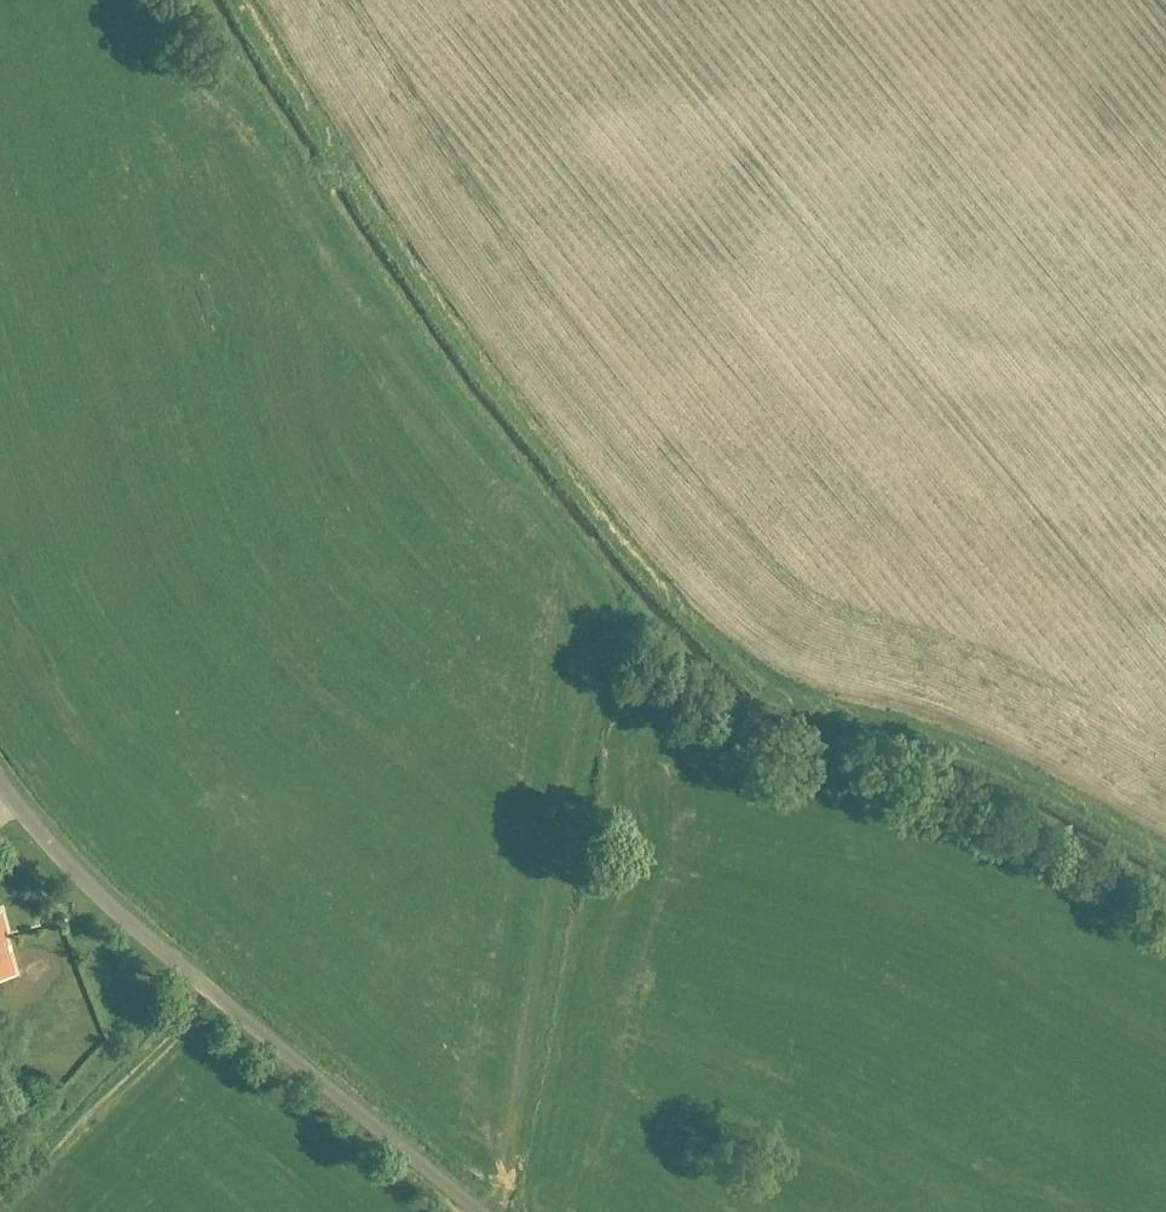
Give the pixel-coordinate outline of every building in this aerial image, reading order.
[(13,974),(5,944),(2,932),(5,931),(0,914),(0,978),(13,974)]
